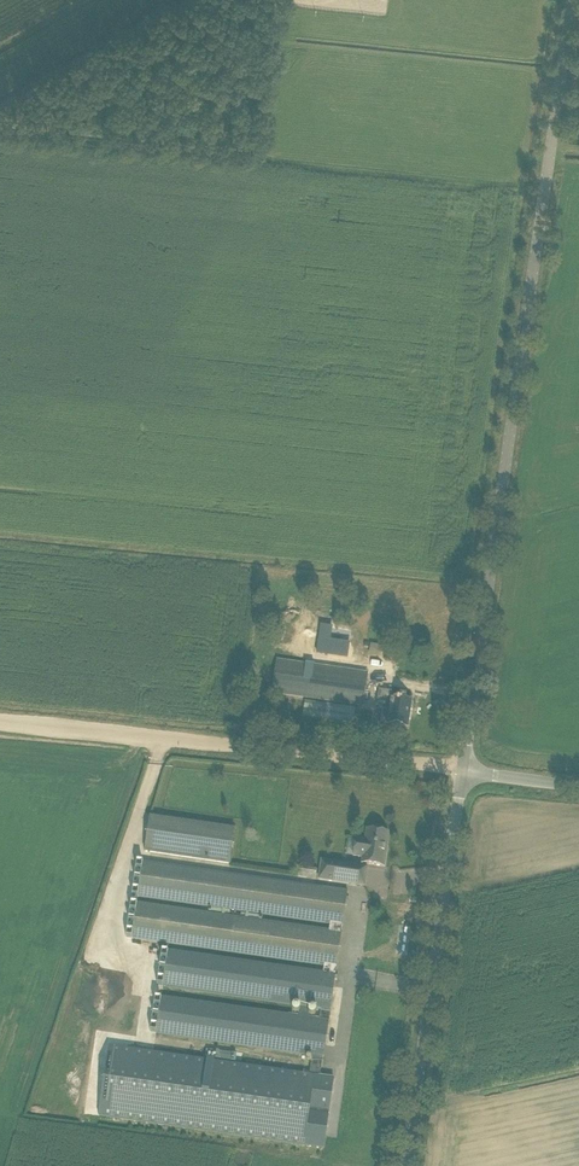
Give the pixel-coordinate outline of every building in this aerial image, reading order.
[(329,625),(320,624),(315,652),(345,657),(347,642),(327,639),(329,625)] [(271,693),(362,706),(367,673),(276,661),(271,693)] [(380,726),(399,729),(399,726),(407,727),(411,702),(391,699),(390,701),(380,699),(379,708),(383,709),(380,726)] [(229,864),(234,829),(149,816),(144,852),(229,864)] [(366,858),(365,864),(384,867),(386,852),(385,852),(387,833),(382,832),(382,830),(380,827),(378,826),(375,826),(373,828),(372,831),(367,830),(365,842),(361,841),(359,857),(366,858)] [(342,926),(347,891),(143,861),(138,897),(330,924),(341,926),(342,926)] [(348,884),(351,866),(322,861),(319,879),(348,884)] [(336,967),(341,932),(341,926),(330,924),(329,930),(137,903),(132,938),(324,966),(336,967)] [(163,985),(322,1008),(330,1010),(335,979),(337,980),(337,976),(335,975),(336,967),(324,966),(323,973),(168,950),(163,985)] [(156,1032),(312,1055),(323,1056),(323,1057),(330,1010),(322,1008),(320,1020),(161,997),(156,1032)] [(103,1077),(98,1115),(143,1122),(298,1145),(310,1147),(324,1149),(334,1077),(321,1075),(320,1075),(310,1074),(154,1051),(108,1044),(103,1077)]
